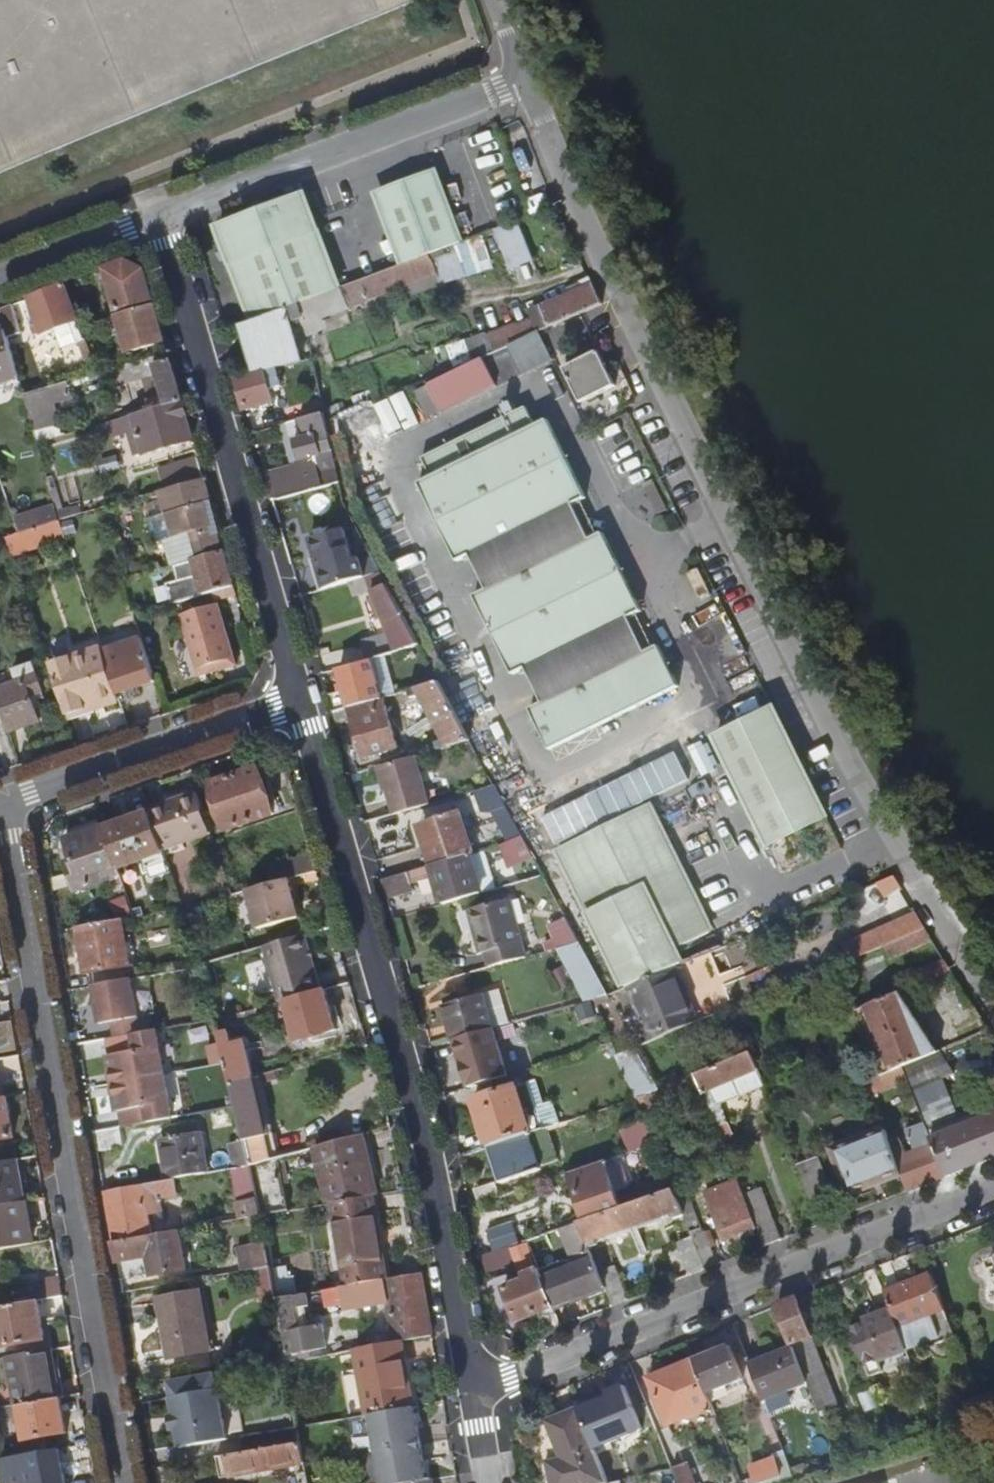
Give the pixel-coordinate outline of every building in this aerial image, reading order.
[(423,0),(0,0),(0,174),(423,0)] [(380,193),(406,263),(431,254),(462,242),(436,172),(380,193)] [(221,227),(256,320),(288,308),(302,303),(340,288),(305,195),(221,227)] [(497,229),(512,270),(535,262),(538,268),(559,260),(551,239),(546,241),(536,214),(497,229)] [(483,242),(433,260),(431,254),(406,263),(340,288),(302,303),(306,322),(437,272),(440,280),(453,276),(460,294),(479,287),(473,268),(490,262),(483,242)] [(108,270),(120,310),(154,300),(146,270),(128,262),(108,270)] [(533,319),(442,357),(447,370),(512,343),(539,332),(538,329),(549,325),(550,327),(605,304),(595,284),(542,307),(546,317),(535,322),(533,319)] [(31,299),(41,324),(35,326),(39,336),(73,324),(80,342),(87,340),(66,285),(31,299)] [(7,330),(9,337),(22,333),(15,305),(2,310),(7,330)] [(120,315),(131,352),(166,342),(156,305),(120,315)] [(245,324),(259,373),(279,367),(304,360),(288,308),(256,320),(245,324)] [(20,378),(9,337),(7,330),(0,332),(0,384),(20,378)] [(512,343),(526,371),(554,358),(540,331),(539,332),(512,343)] [(567,368),(584,403),(618,386),(601,351),(567,368)] [(431,384),(444,411),(498,384),(485,358),(431,384)] [(105,372),(110,386),(150,374),(146,360),(105,372)] [(155,365),(165,398),(149,403),(149,405),(134,409),(135,415),(184,401),(172,360),(155,365)] [(240,379),(248,409),(274,401),(272,390),(284,386),(279,367),(259,373),(240,379)] [(25,395),(29,409),(42,405),(73,396),(70,382),(25,395)] [(135,415),(146,453),(195,440),(184,401),(135,415)] [(29,409),(39,444),(52,440),(42,405),(29,409)] [(422,482),(461,561),(473,554),(577,504),(589,498),(550,420),(538,426),(528,407),(425,457),(434,476),(422,482)] [(300,441),(305,458),(324,452),(319,435),(330,432),(328,421),(326,411),(291,422),(297,442),(300,441)] [(268,476),(275,500),(280,498),(341,480),(338,467),(320,473),(317,461),(268,476)] [(143,496),(158,547),(167,545),(174,566),(227,551),(206,478),(143,496)] [(577,504),(473,554),(490,589),(593,539),(577,504)] [(20,531),(26,549),(67,535),(61,519),(20,531)] [(311,539),(327,589),(348,582),(367,576),(362,557),(356,559),(347,528),(311,539)] [(490,589),(477,595),(515,673),(528,667),(632,617),(644,611),(606,533),(593,539),(490,589)] [(135,591),(141,613),(237,586),(227,551),(174,566),(179,580),(166,584),(165,582),(135,591)] [(363,638),(370,659),(373,658),(422,643),(383,571),(367,576),(348,582),(352,596),(370,590),(389,628),(363,638)] [(220,603),(184,614),(200,668),(237,657),(220,603)] [(642,613),(635,616),(650,647),(657,644),(642,613)] [(528,667),(545,701),(648,652),(632,617),(528,667)] [(70,651),(72,656),(51,663),(68,715),(95,706),(121,698),(120,692),(106,651),(101,635),(69,646),(70,651)] [(106,650),(121,693),(156,680),(142,638),(106,650)] [(648,652),(545,701),(532,707),(552,748),(681,686),(661,646),(648,652)] [(50,658),(51,663),(72,656),(70,651),(50,658)] [(341,668),(347,690),(331,695),(336,712),(383,697),(373,658),(370,659),(341,668)] [(9,731),(41,720),(32,695),(43,690),(33,661),(14,669),(18,682),(0,688),(0,704),(9,731)] [(419,686),(451,745),(473,738),(441,679),(419,686)] [(354,719),(366,756),(399,745),(390,715),(395,713),(393,706),(388,707),(384,697),(383,697),(336,712),(339,724),(354,719)] [(95,706),(68,715),(69,720),(97,711),(95,706)] [(746,794),(771,845),(830,817),(806,768),(777,708),(718,737),(746,794)] [(383,766),(396,814),(431,803),(418,755),(383,766)] [(213,783),(228,828),(281,811),(273,785),(267,787),(261,767),(213,783)] [(476,789),(484,812),(493,810),(510,842),(525,837),(496,783),(476,789)] [(96,802),(104,826),(119,867),(166,851),(165,849),(151,809),(143,786),(96,802)] [(151,809),(165,849),(213,833),(199,792),(151,809)] [(698,898),(665,829),(654,805),(561,849),(571,869),(629,985),(634,983),(685,963),(678,948),(714,930),(702,906),(684,915),(680,907),(698,898)] [(425,830),(435,864),(471,853),(476,852),(466,818),(425,830)] [(66,839),(73,861),(68,863),(77,891),(121,876),(119,867),(104,826),(66,839)] [(501,844),(513,866),(537,858),(525,837),(510,842),(501,844)] [(435,864),(384,880),(389,897),(416,889),(414,882),(438,875),(446,903),(482,892),(471,853),(435,864)] [(286,863),(290,879),(291,878),(319,870),(315,855),(286,863)] [(249,890),(260,929),(302,917),(291,878),(290,879),(249,890)] [(471,907),(483,950),(489,948),(494,963),(529,953),(511,895),(471,907)] [(698,898),(680,907),(684,915),(702,906),(698,898)] [(921,909),(846,940),(854,960),(887,946),(892,958),(935,941),(921,909)] [(567,913),(545,926),(588,1002),(610,989),(567,913)] [(78,928),(86,973),(91,973),(93,987),(95,987),(132,980),(122,920),(78,928)] [(266,946),(282,1002),(323,990),(307,935),(266,946)] [(175,955),(178,971),(189,969),(186,952),(175,955)] [(634,983),(652,1028),(656,1037),(733,1006),(712,952),(685,963),(634,983)] [(132,980),(95,987),(99,1006),(102,1025),(112,1023),(115,1038),(142,1034),(139,1018),(132,980)] [(282,1002),(243,1012),(248,1027),(291,1015),(298,1041),(338,1029),(326,989),(323,990),(282,1002)] [(863,1024),(884,1074),(905,1066),(942,1051),(904,991),(870,1004),(876,1019),(863,1024)] [(449,1004),(458,1038),(495,1027),(496,1027),(488,999),(487,993),(449,1004)] [(488,999),(496,1027),(512,1022),(504,994),(488,999)] [(458,1038),(455,1039),(470,1087),(508,1075),(509,1075),(495,1027),(458,1038)] [(656,1037),(652,1028),(643,1032),(647,1041),(656,1037)] [(115,1038),(108,1040),(111,1056),(109,1056),(114,1084),(119,1112),(121,1111),(124,1127),(173,1118),(165,1075),(158,1031),(142,1034),(115,1038)] [(220,1034),(232,1085),(254,1078),(245,1042),(232,1045),(229,1033),(220,1034)] [(642,1096),(662,1085),(643,1051),(623,1061),(642,1096)] [(753,1051),(697,1073),(702,1087),(717,1126),(727,1121),(724,1112),(720,1113),(711,1090),(760,1069),(753,1051)] [(937,1149),(947,1175),(993,1156),(993,1106),(959,1119),(943,1077),(955,1073),(942,1051),(905,1066),(937,1149)] [(697,1073),(660,1088),(665,1102),(702,1087),(697,1073)] [(237,1106),(252,1167),(253,1167),(275,1160),(279,1159),(274,1135),(267,1137),(254,1078),(232,1085),(237,1106)] [(474,1101),(490,1148),(530,1134),(533,1132),(560,1123),(552,1101),(544,1104),(535,1080),(474,1101)] [(15,1137),(8,1098),(0,1099),(0,1140),(15,1137)] [(621,1129),(630,1152),(657,1143),(647,1117),(621,1129)] [(835,1150),(850,1191),(902,1171),(899,1164),(886,1130),(835,1150)] [(162,1141),(169,1182),(176,1180),(208,1175),(201,1134),(162,1141)] [(490,1148),(502,1182),(542,1168),(530,1134),(490,1148)] [(319,1148),(330,1205),(333,1204),(375,1197),(378,1196),(363,1135),(319,1148)] [(937,1149),(899,1164),(902,1171),(909,1190),(947,1175),(937,1149)] [(100,1161),(106,1193),(144,1186),(138,1155),(100,1161)] [(275,1160),(284,1213),(290,1212),(279,1159),(275,1160)] [(26,1201),(19,1160),(0,1163),(0,1205),(26,1201)] [(259,1196),(263,1217),(284,1213),(275,1160),(253,1167),(256,1183),(259,1196)] [(571,1172),(588,1219),(624,1207),(606,1160),(571,1172)] [(798,1167),(813,1206),(824,1201),(809,1163),(798,1167)] [(235,1170),(237,1186),(256,1183),(253,1167),(252,1167),(235,1170)] [(106,1193),(115,1244),(154,1237),(150,1214),(164,1212),(162,1202),(165,1202),(164,1198),(178,1196),(176,1180),(169,1182),(144,1186),(106,1193)] [(706,1192),(724,1241),(736,1236),(738,1240),(748,1236),(746,1232),(757,1227),(754,1219),(738,1180),(706,1192)] [(588,1219),(581,1222),(590,1246),(596,1244),(594,1239),(676,1211),(678,1216),(685,1214),(675,1190),(624,1207),(588,1219)] [(245,1204),(248,1220),(263,1217),(259,1196),(253,1197),(254,1202),(245,1204)] [(394,1280),(380,1196),(378,1196),(375,1197),(388,1281),(394,1280)] [(333,1204),(347,1289),(388,1281),(375,1197),(333,1204)] [(34,1244),(26,1201),(0,1205),(0,1250),(34,1244)] [(757,1227),(765,1247),(783,1240),(771,1212),(754,1219),(757,1227)] [(520,1219),(488,1229),(504,1280),(536,1270),(520,1219)] [(543,1278),(554,1306),(605,1286),(600,1271),(590,1246),(581,1222),(566,1227),(579,1265),(543,1278)] [(693,1236),(707,1269),(722,1263),(708,1230),(693,1236)] [(115,1244),(122,1282),(187,1271),(180,1232),(154,1237),(115,1244)] [(677,1242),(690,1276),(707,1269),(693,1236),(677,1242)] [(241,1248),(244,1273),(273,1268),(268,1243),(241,1248)] [(600,1271),(605,1286),(613,1306),(629,1300),(616,1266),(600,1271)] [(506,1289),(518,1322),(555,1308),(554,1306),(543,1278),(541,1271),(527,1276),(529,1281),(506,1289)] [(896,1309),(912,1346),(920,1344),(945,1334),(936,1312),(950,1307),(935,1273),(889,1291),(896,1309)] [(322,1293),(325,1307),(344,1304),(345,1310),(389,1303),(396,1342),(404,1341),(434,1335),(422,1275),(394,1280),(388,1281),(347,1289),(322,1293)] [(32,1286),(34,1302),(40,1301),(64,1297),(61,1281),(32,1286)] [(276,1285),(279,1300),(294,1298),(291,1283),(276,1285)] [(161,1299),(171,1359),(217,1350),(206,1291),(161,1299)] [(813,1382),(818,1395),(836,1387),(830,1372),(828,1372),(822,1358),(824,1358),(814,1335),(815,1334),(799,1297),(780,1305),(797,1346),(813,1382)] [(279,1300),(289,1355),(290,1356),(327,1348),(323,1327),(301,1330),(294,1298),(279,1300)] [(1,1348),(47,1340),(40,1301),(34,1302),(0,1308),(0,1345),(1,1348)] [(936,1312),(945,1334),(920,1344),(923,1350),(961,1334),(950,1307),(936,1312)] [(854,1325),(875,1376),(889,1370),(884,1359),(913,1347),(912,1346),(896,1309),(854,1325)] [(367,1337),(350,1340),(351,1344),(334,1347),(334,1354),(357,1349),(369,1347),(367,1337)] [(357,1349),(368,1413),(416,1404),(404,1341),(396,1342),(369,1347),(357,1349)] [(697,1360),(711,1392),(745,1377),(731,1345),(697,1360)] [(754,1364),(768,1399),(813,1382),(797,1346),(754,1364)] [(16,1357),(25,1406),(62,1399),(65,1398),(57,1349),(16,1357)] [(653,1379),(672,1425),(717,1406),(711,1392),(697,1360),(653,1379)] [(582,1409),(598,1451),(613,1446),(611,1440),(643,1427),(627,1386),(610,1393),(612,1397),(582,1409)] [(168,1396),(177,1449),(220,1442),(211,1389),(168,1396)] [(21,1406),(27,1440),(68,1433),(62,1399),(25,1406),(21,1406)] [(758,1404),(781,1459),(790,1481),(801,1477),(768,1399),(758,1404)] [(555,1482),(611,1482),(598,1451),(582,1409),(581,1407),(550,1422),(565,1460),(551,1463),(555,1482)] [(245,1438),(247,1452),(303,1442),(301,1427),(245,1438)] [(218,1457),(222,1478),(307,1463),(304,1443),(303,1442),(247,1452),(218,1457)] [(33,1482),(67,1482),(61,1450),(28,1456),(33,1482)] [(764,1482),(784,1482),(790,1481),(781,1459),(758,1466),(764,1482)] [(689,1463),(675,1467),(681,1482),(697,1482),(689,1463)]
